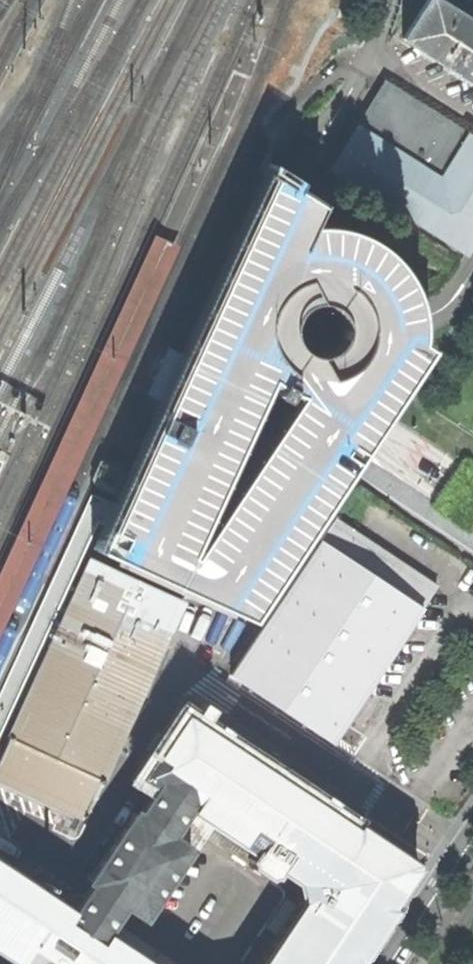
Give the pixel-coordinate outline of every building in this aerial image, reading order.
[(472,84),(472,28),(429,0),(403,41),(472,84)] [(468,254),(472,245),(472,141),(385,87),(332,172),(468,254)] [(210,359),(180,425),(160,415),(113,515),(94,552),(247,622),(345,475),(348,471),(363,449),(375,430),(382,419),(427,350),(418,343),(417,329),(417,316),(416,308),(409,286),(397,268),(384,254),(370,242),(350,233),(330,228),(311,226),(319,207),(296,193),(271,178),(189,350),(210,359)] [(0,568),(0,631),(178,247),(154,235),(0,568)] [(150,391),(173,402),(192,359),(169,350),(150,391)] [(286,395),(274,388),(271,393),(284,400),(286,395)] [(430,511),(469,536),(472,530),(472,462),(465,457),(430,511)] [(92,486),(110,494),(118,490),(124,473),(121,466),(103,459),(92,486)] [(243,681),(332,743),(438,586),(336,517),(230,672),(243,681)] [(89,559),(46,651),(19,709),(6,736),(8,738),(0,755),(0,776),(83,814),(98,780),(101,781),(152,669),(183,602),(89,559)] [(400,910),(396,905),(417,869),(416,861),(355,819),(353,823),(187,715),(169,740),(167,739),(163,746),(158,752),(160,754),(143,779),(158,790),(141,816),(137,814),(90,882),(94,886),(86,897),(77,911),(24,875),(0,859),(0,954),(15,963),(156,963),(108,931),(116,919),(125,907),(144,919),(208,824),(299,885),(303,902),(261,963),(364,963),(400,910)]
